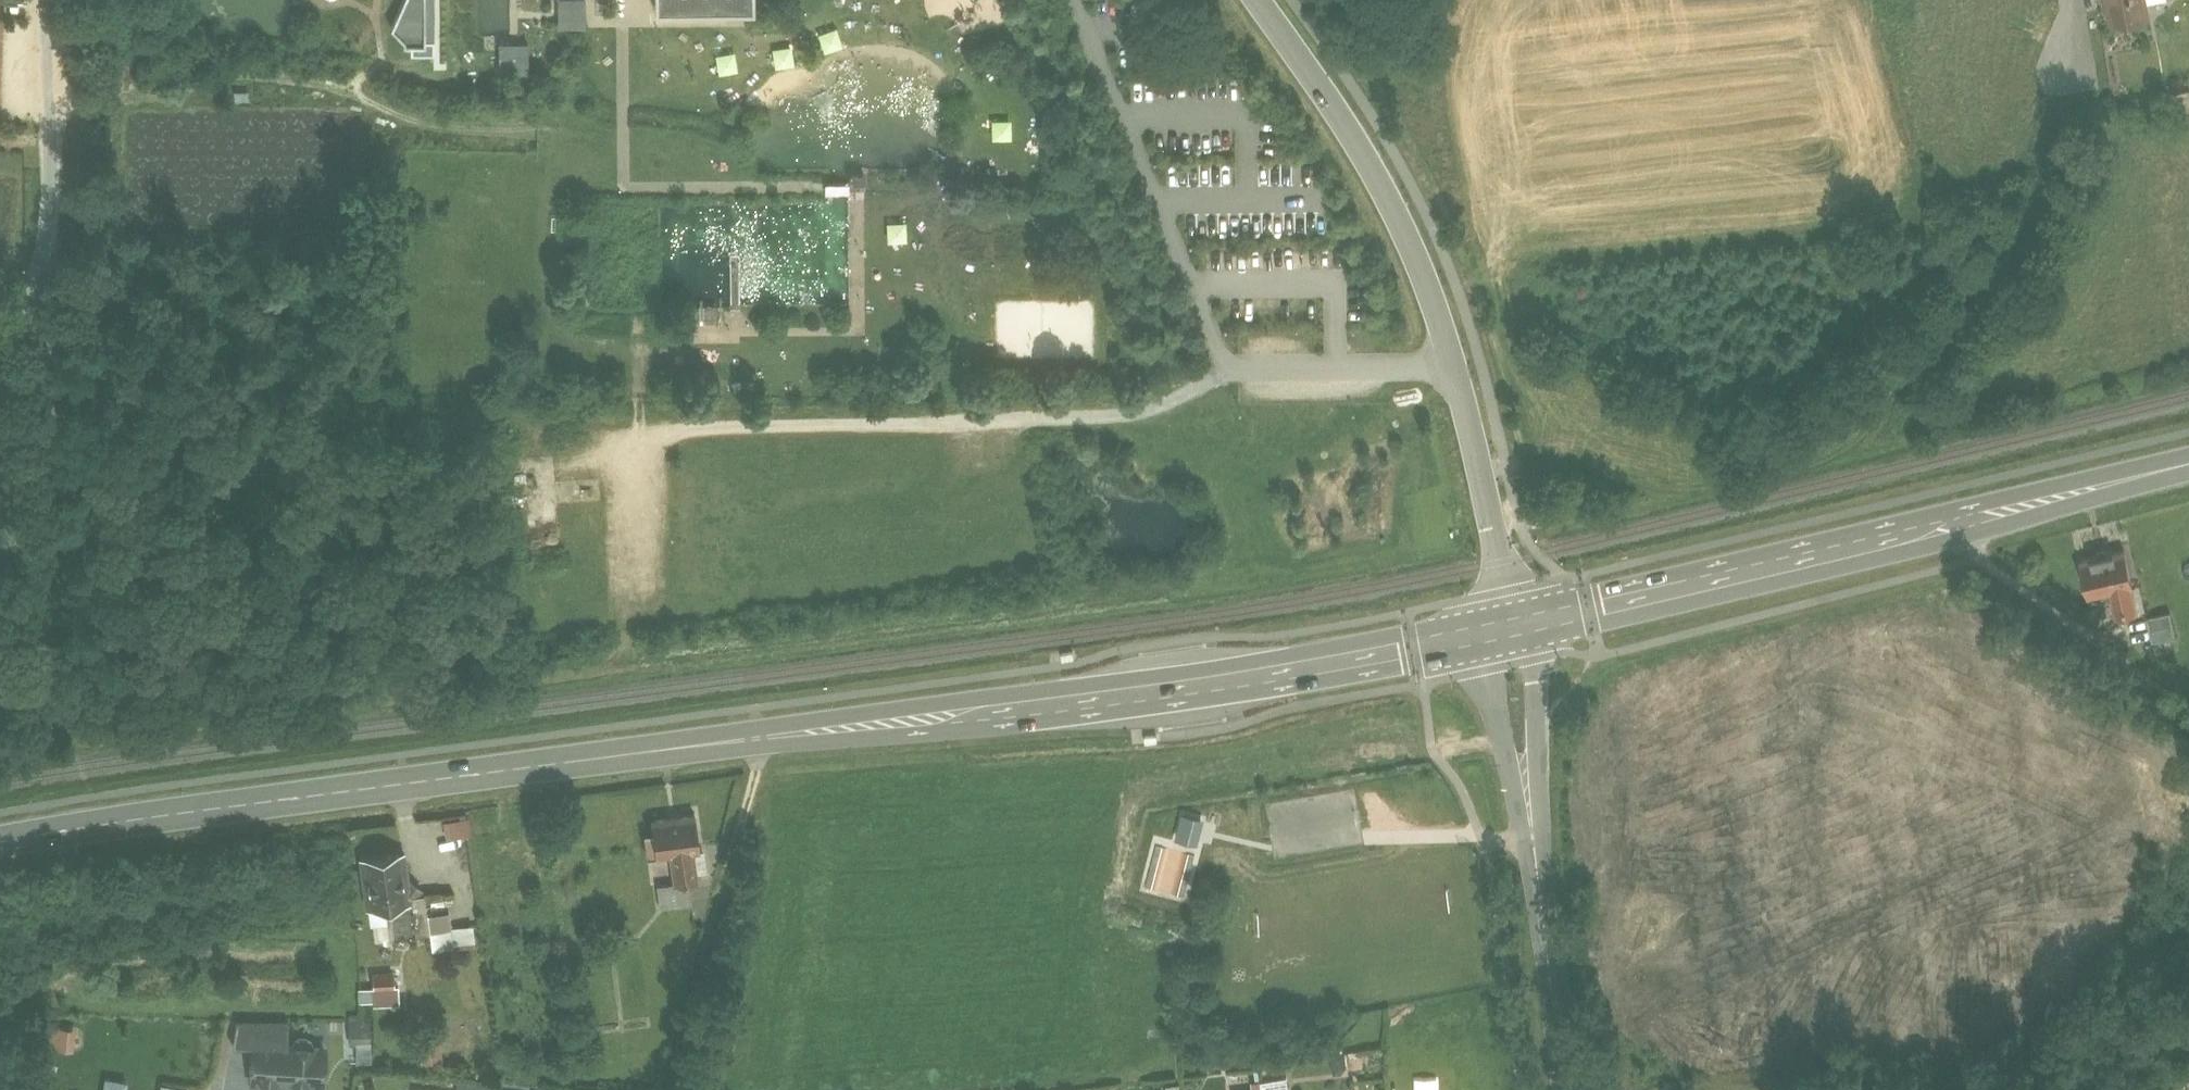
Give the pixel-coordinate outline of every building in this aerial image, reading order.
[(386,27),(398,27),(397,46),(422,47),(423,0),(386,0),(386,27)] [(565,20),(589,20),(594,20),(593,0),(564,0),(565,20)] [(2104,23),(2144,15),(2141,0),(2099,0),(2104,23)] [(532,39),(501,39),(501,68),(532,68),(532,39)] [(2182,67),(2188,66),(2188,58),(2180,59),(2182,67)] [(692,305),(693,323),(726,322),(726,304),(692,305)] [(2124,549),(2076,558),(2084,599),(2106,594),(2111,618),(2136,613),(2124,549)] [(2145,619),(2129,622),(2134,647),(2171,640),(2166,615),(2145,619)] [(465,814),(438,820),(442,838),(469,832),(465,814)] [(690,815),(644,821),(652,886),(691,881),(687,854),(695,853),(690,815)] [(397,856),(356,861),(362,911),(365,911),(403,906),(402,900),(397,856)] [(403,906),(365,911),(369,943),(423,936),(419,898),(402,900),(403,906)] [(471,923),(447,924),(446,912),(424,913),(426,948),(472,945),(471,923)] [(374,976),(372,960),(358,961),(359,978),(374,976)] [(391,982),(366,985),(369,1004),(393,1001),(391,982)] [(49,1024),(46,1047),(70,1050),(73,1027),(49,1024)] [(252,1045),(255,1045),(256,1025),(234,1024),(233,1044),(252,1045)] [(366,1049),(366,1024),(344,1024),(345,1050),(366,1049)] [(252,1045),(250,1088),(287,1089),(319,1089),(321,1048),(255,1045),(252,1045)] [(123,1079),(100,1075),(98,1089),(121,1089),(123,1079)]
